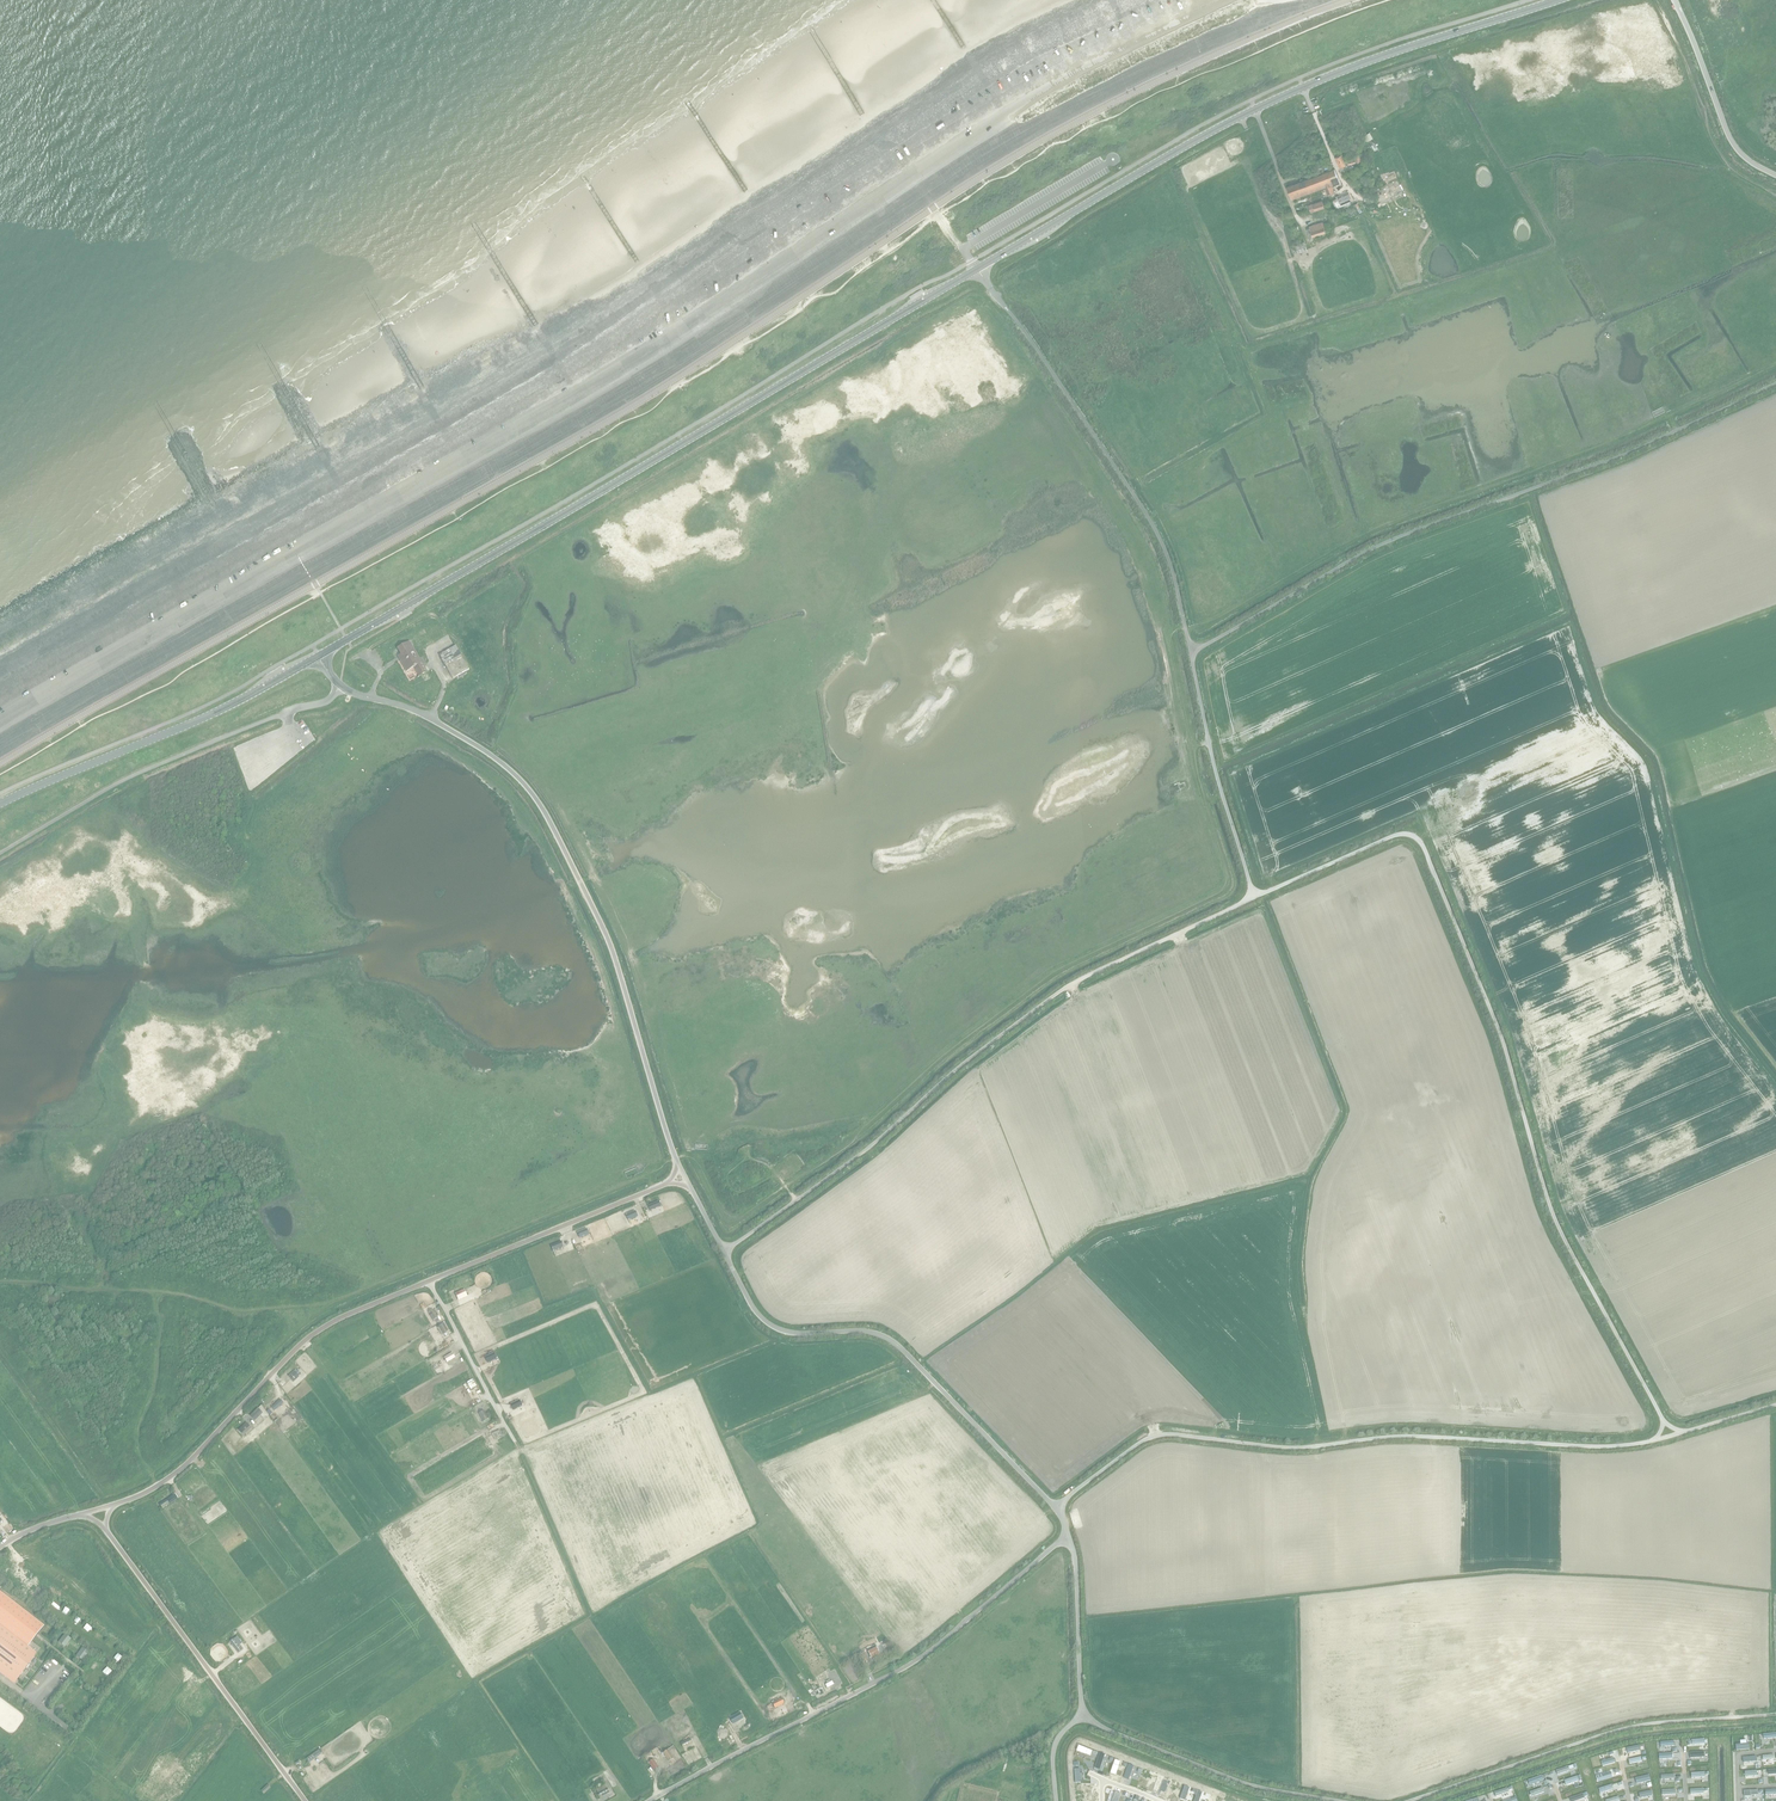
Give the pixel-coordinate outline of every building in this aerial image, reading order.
[(1346,164),(1342,154),(1335,157),(1341,171),(1344,169),(1343,166),(1346,164)] [(1361,161),(1359,154),(1354,156),(1355,157),(1348,160),(1349,164),(1361,161)] [(1290,199),(1338,181),(1334,168),(1303,180),(1286,186),(1290,199)] [(1341,197),(1343,204),(1352,200),(1349,193),(1341,197)] [(1310,211),(1323,208),(1321,201),(1312,203),(1307,204),(1310,211)] [(1323,222),(1309,226),(1310,227),(1306,229),(1308,237),(1326,231),(1323,222)] [(1297,254),(1307,250),(1303,242),(1294,246),(1297,254)] [(659,1201),(648,1206),(650,1210),(660,1205),(659,1201)] [(635,1211),(626,1215),(628,1221),(637,1217),(635,1211)] [(587,1229),(577,1233),(580,1239),(589,1235),(587,1229)] [(561,1242),(551,1246),(553,1251),(563,1247),(561,1242)] [(461,1291),(455,1294),(458,1299),(463,1297),(461,1291)] [(438,1318),(433,1310),(428,1313),(433,1321),(438,1318)] [(447,1333),(442,1325),(437,1328),(442,1336),(447,1333)] [(455,1358),(452,1353),(444,1358),(447,1363),(455,1358)] [(494,1353),(485,1358),(488,1363),(496,1359),(494,1353)] [(294,1371),(288,1376),(293,1381),(298,1376),(298,1375),(301,1373),(298,1370),(295,1372),(294,1371)] [(476,1387),(473,1381),(468,1384),(471,1390),(476,1387)] [(280,1400),(271,1408),(274,1411),(283,1403),(280,1400)] [(519,1400),(511,1405),(513,1410),(522,1406),(519,1400)] [(482,1408),(477,1411),(478,1414),(481,1419),(487,1416),(483,1411),(482,1408)] [(258,1409),(250,1416),(254,1420),(262,1412),(258,1409)] [(247,1424),(239,1431),(243,1435),(251,1428),(247,1424)] [(503,1437),(499,1430),(491,1434),(496,1441),(503,1437)] [(175,1494),(159,1504),(162,1509),(168,1504),(168,1503),(177,1497),(175,1494)] [(14,1683),(36,1654),(28,1647),(44,1626),(0,1592),(0,1672),(14,1683)] [(233,1644),(239,1652),(242,1650),(234,1639),(230,1642),(231,1645),(233,1644)] [(877,1648),(868,1653),(871,1658),(879,1654),(877,1648)] [(775,1708),(784,1704),(781,1698),(772,1703),(775,1708)] [(681,1743),(683,1748),(692,1743),(690,1738),(681,1743)] [(318,1750),(306,1759),(308,1762),(320,1753),(318,1750)] [(673,1758),(667,1750),(663,1753),(668,1761),(673,1758)] [(1615,1763),(1614,1758),(1601,1762),(1603,1767),(1615,1763)] [(653,1759),(648,1762),(654,1770),(658,1767),(653,1759)] [(1570,1771),(1568,1767),(1556,1771),(1558,1775),(1570,1771)] [(1613,1778),(1611,1772),(1596,1776),(1598,1782),(1613,1778)] [(1651,1781),(1649,1775),(1636,1778),(1637,1784),(1651,1781)] [(1544,1781),(1542,1776),(1528,1781),(1530,1786),(1544,1781)] [(1579,1782),(1577,1777),(1564,1781),(1566,1786),(1579,1782)] [(271,1788),(268,1785),(261,1791),(264,1794),(271,1788)] [(596,1790),(600,1797),(609,1793),(605,1785),(596,1790)] [(1613,1790),(1612,1785),(1599,1789),(1600,1793),(1613,1790)] [(1544,1793),(1542,1788),(1530,1792),(1531,1797),(1544,1793)] [(1508,1793),(1506,1789),(1494,1792),(1496,1797),(1508,1793)]
